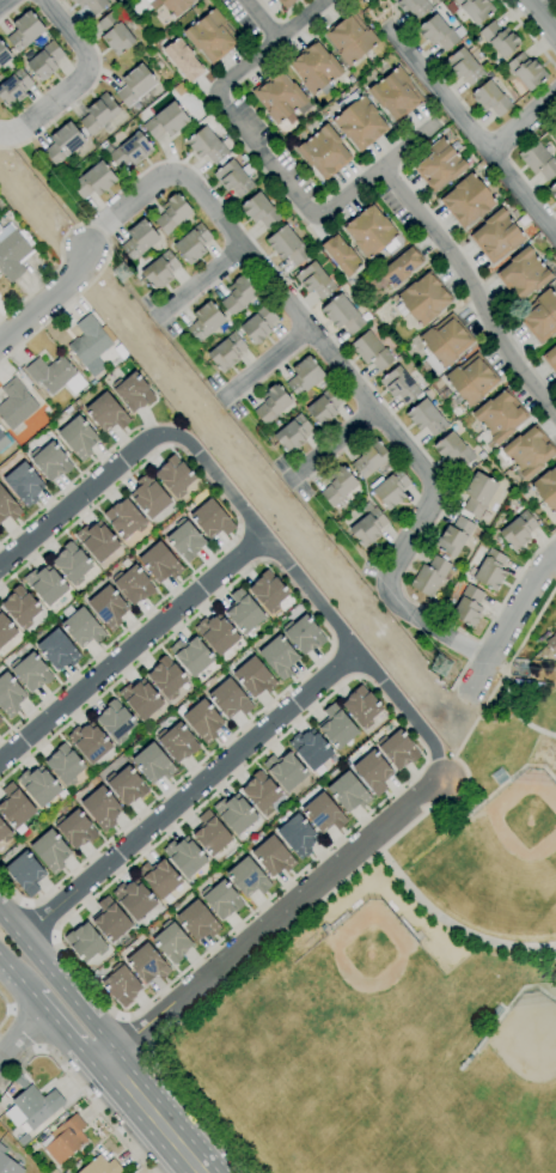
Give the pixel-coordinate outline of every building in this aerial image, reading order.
[(73,2),(71,0),(105,0),(108,4),(93,17),(84,6),(80,8),(74,1),(73,2)] [(153,10),(145,0),(194,0),(191,2),(191,4),(182,12),(183,12),(175,18),(167,10),(167,11),(161,4),(153,10)] [(285,10),(277,0),(296,0),(285,10)] [(403,13),(392,0),(424,0),(430,8),(416,20),(407,11),(403,13)] [(462,11),(453,0),(485,0),(488,4),(494,11),(475,26),(463,11),(462,11)] [(212,65),(209,62),(198,49),(196,50),(182,32),(190,25),(190,26),(214,7),(225,20),(224,22),(225,24),(239,42),(212,65)] [(18,53),(6,38),(13,31),(16,29),(12,24),(29,10),(45,30),(18,53)] [(347,67),(335,53),(336,51),(322,32),(350,10),(367,30),(368,29),(379,42),(347,67)] [(116,57),(100,37),(105,34),(96,23),(111,11),(135,42),(116,57)] [(445,51),(435,41),(430,45),(426,39),(424,38),(418,32),(420,31),(417,29),(435,13),(450,30),(459,39),(445,51)] [(502,59),(489,43),(488,44),(477,32),(493,20),(501,31),(506,28),(511,34),(511,32),(513,35),(513,34),(519,41),(518,42),(520,44),(502,59)] [(188,84),(161,50),(170,43),(170,44),(178,37),(184,45),(185,45),(193,55),(191,55),(202,69),(204,72),(190,83),(189,81),(188,84)] [(44,81),(41,77),(38,79),(25,63),(43,49),(42,47),(51,39),(65,55),(54,63),(54,65),(57,68),(51,72),(53,73),(49,75),(50,77),(44,81)] [(311,96),(299,81),(301,80),(286,62),(314,39),(326,55),(329,54),(343,72),(336,78),(335,78),(328,83),(320,90),(319,90),(311,96)] [(12,56),(0,67),(0,42),(12,56)] [(470,86),(462,75),(457,79),(442,62),(462,47),(484,74),(470,86)] [(528,92),(517,75),(515,77),(506,65),(520,53),(527,60),(528,59),(531,62),(533,60),(542,69),(548,77),(528,92)] [(136,110),(132,105),(127,109),(115,93),(126,85),(121,79),(140,63),(157,83),(138,98),(139,98),(135,101),(141,107),(136,110)] [(396,123),(383,108),(381,109),(367,91),(374,84),(375,85),(381,79),(390,73),(398,66),(409,79),(407,80),(423,101),(396,123)] [(2,103),(0,100),(0,85),(12,74),(20,67),(32,84),(25,90),(23,92),(25,95),(23,97),(24,97),(18,103),(17,102),(8,110),(2,103)] [(276,126),(264,110),(264,109),(250,91),(279,68),(292,84),(293,83),(307,102),(312,108),(301,116),(297,109),(291,114),(295,120),(289,124),(285,118),(276,126)] [(499,118),(489,108),(485,111),(478,103),(476,103),(472,99),(472,97),(471,95),(488,79),(502,95),(502,93),(513,105),(499,118)] [(91,136),(78,121),(88,114),(85,108),(105,92),(121,111),(102,126),(103,127),(91,136)] [(360,153),(347,138),(346,139),(337,129),(338,128),(331,121),(340,114),(340,113),(354,101),(354,102),(361,96),(368,104),(369,103),(377,113),(375,114),(389,129),(360,153)] [(154,141),(141,124),(154,115),(172,101),(189,121),(169,136),(165,132),(154,141)] [(213,165),(206,157),(204,154),(198,159),(184,141),(203,127),(198,121),(208,114),(212,118),(212,120),(216,126),(209,130),(220,144),(227,138),(233,146),(227,151),(228,152),(213,165)] [(55,166),(43,151),(53,142),(49,138),(68,121),(85,141),(66,157),(66,158),(55,166)] [(324,182),(311,165),(310,168),(294,148),(303,142),(304,142),(319,130),(318,129),(325,123),(341,142),(340,142),(353,158),(324,182)] [(118,170),(115,165),(112,168),(109,163),(111,162),(106,154),(120,145),(139,132),(153,151),(134,166),(130,162),(118,170)] [(433,193),(413,168),(410,166),(432,150),(429,146),(441,136),(447,145),(448,145),(454,153),(460,160),(462,159),(469,168),(450,182),(448,181),(433,193)] [(551,157),(555,163),(555,174),(546,182),(538,171),(533,175),(517,154),(534,139),(550,158),(551,157)] [(239,199),(232,190),(231,188),(228,190),(226,192),(212,175),(232,158),(255,187),(239,199)] [(83,200),(69,184),(83,175),(81,175),(100,160),(117,181),(97,196),(93,192),(83,200)] [(462,230),(439,200),(453,188),(452,187),(463,178),(470,172),(477,181),(478,180),(489,194),(489,195),(495,203),(478,218),(477,218),(462,230)] [(548,189),(555,182),(555,201),(555,199),(554,200),(548,193),(549,192),(548,189)] [(267,230),(258,219),(253,224),(249,218),(249,217),(248,215),(246,217),(240,209),(242,208),(240,207),(258,192),(281,218),(267,230)] [(165,236),(153,220),(164,212),(160,207),(167,201),(166,200),(173,194),(175,195),(177,194),(191,212),(176,225),(177,226),(165,236)] [(366,260),(359,251),(360,251),(353,242),(354,241),(343,229),(347,225),(346,225),(355,217),(356,218),(359,215),(358,214),(368,207),(372,205),(381,217),(383,215),(398,233),(390,241),(390,242),(375,254),(374,254),(366,260)] [(491,265),(469,237),(471,235),(484,224),(483,221),(501,207),(507,214),(506,215),(512,223),(519,231),(518,231),(525,239),(513,250),(513,249),(509,251),(509,250),(491,265)] [(133,262),(120,247),(130,238),(126,232),(143,218),(159,239),(143,253),(133,262)] [(11,284),(0,271),(0,227),(1,229),(10,223),(33,251),(19,265),(25,272),(11,284)] [(189,266),(172,245),(198,223),(212,238),(201,247),(204,251),(189,266)] [(295,267),(286,256),(281,261),(264,241),(285,224),(301,244),(312,259),(306,263),(304,261),(295,267)] [(347,278),(319,245),(330,237),(330,238),(336,233),(347,247),(348,247),(362,263),(354,271),(354,272),(347,278)] [(517,303),(495,274),(497,273),(511,262),(509,260),(527,245),(533,253),(532,254),(545,271),(546,269),(552,276),(534,292),(532,290),(520,300),(517,303)] [(392,288),(385,280),(384,281),(378,273),(410,247),(418,256),(417,257),(422,262),(409,273),(409,274),(401,282),(392,288)] [(155,292),(140,273),(167,250),(181,266),(169,274),(172,279),(155,292)] [(320,302),(313,292),(312,291),(307,294),(294,276),(313,261),(329,281),(329,280),(336,288),(320,302)] [(421,328),(414,318),(413,320),(408,312),(402,317),(393,308),(401,302),(396,296),(414,281),(415,282),(427,273),(429,275),(430,275),(439,285),(438,286),(440,288),(441,287),(448,297),(447,298),(451,302),(438,312),(439,314),(421,328)] [(232,317),(219,303),(230,293),(226,288),(233,282),(234,280),(238,276),(242,276),(243,275),(258,293),(242,306),(243,308),(232,317)] [(548,288),(555,299),(555,331),(539,345),(517,316),(533,302),(533,300),(536,299),(534,298),(548,288)] [(350,336),(341,326),(336,329),(320,309),(340,292),(356,312),(366,323),(350,336)] [(198,344),(185,328),(196,320),(193,315),(209,300),(226,321),(209,334),(210,334),(198,344)] [(253,345),(239,327),(256,312),(255,312),(264,303),(277,317),(267,327),(271,332),(256,345),(256,344),(253,345)] [(435,375),(423,359),(426,357),(421,351),(424,347),(417,338),(432,326),(432,327),(451,312),(473,342),(454,358),(456,360),(442,370),(435,375)] [(84,367),(66,346),(77,338),(78,339),(83,334),(74,324),(88,314),(92,317),(91,317),(112,344),(97,357),(105,366),(92,377),(84,366),(84,367)] [(379,372),(369,361),(366,365),(349,345),(367,330),(381,348),(383,348),(392,360),(379,372)] [(222,373),(206,354),(233,332),(246,347),(236,355),(239,360),(222,373)] [(543,354),(555,344),(555,375),(540,355),(543,354)] [(469,408),(442,377),(457,365),(458,366),(475,352),(499,382),(481,396),(481,397),(469,408)] [(73,395),(65,384),(51,395),(39,382),(36,384),(23,369),(37,357),(47,367),(61,354),(77,372),(86,384),(73,395)] [(297,399),(285,383),(293,377),(295,375),(292,369),(292,367),(297,364),(301,361),(301,360),(306,357),(308,355),(324,376),(307,389),(308,390),(297,399)] [(405,406),(398,397),(399,397),(397,394),(392,397),(378,381),(397,365),(414,385),(414,384),(421,393),(405,406)] [(132,413),(110,388),(112,385),(111,384),(118,378),(120,379),(121,378),(122,381),(134,371),(148,388),(147,389),(154,397),(145,406),(145,405),(141,408),(140,407),(139,409),(138,408),(132,413)] [(11,431),(0,418),(0,403),(7,397),(0,388),(13,377),(38,407),(11,431)] [(265,426),(253,411),(263,402),(259,397),(265,393),(267,391),(265,390),(273,384),(274,385),(276,383),(292,402),(276,415),(276,417),(265,426)] [(319,427),(305,409),(320,396),(319,395),(331,385),(343,400),(332,409),(336,414),(319,427)] [(496,445),(489,438),(490,437),(478,421),(477,423),(470,414),(488,399),(490,401),(503,390),(526,418),(513,429),(514,431),(496,445)] [(104,433),(102,431),(84,409),(105,391),(124,414),(130,421),(127,425),(121,431),(115,425),(104,433)] [(433,438),(426,430),(423,427),(418,431),(404,414),(424,397),(441,418),(448,425),(433,438)] [(288,456),(273,437),(288,424),(287,423),(299,413),(312,429),(303,437),(305,442),(288,456)] [(81,463),(73,452),(56,433),(78,414),(96,436),(94,436),(99,440),(88,450),(91,452),(86,457),(86,458),(81,463)] [(525,481),(519,473),(520,472),(507,456),(506,457),(500,450),(518,434),(519,437),(532,426),(555,454),(542,464),(543,467),(525,481)] [(10,443),(0,451),(0,431),(10,443)] [(460,470),(446,454),(442,457),(441,455),(440,456),(433,449),(434,448),(433,446),(451,431),(464,446),(465,445),(476,457),(460,470)] [(363,480),(350,464),(358,458),(361,455),(358,452),(361,450),(360,449),(366,444),(367,444),(374,438),(390,457),(374,470),(363,480)] [(49,482),(29,456),(30,455),(29,454),(36,448),(37,449),(38,448),(41,450),(51,440),(66,457),(66,458),(72,467),(71,468),(72,469),(66,474),(65,474),(63,475),(62,474),(57,478),(57,476),(56,478),(55,478),(49,482)] [(178,499),(177,498),(176,499),(154,474),(159,469),(159,468),(165,463),(164,462),(173,454),(181,462),(195,479),(183,490),(185,492),(184,492),(185,493),(178,499)] [(26,509),(2,479),(24,461),(41,482),(44,486),(37,492),(38,493),(35,497),(38,500),(32,505),(31,504),(26,509)] [(331,508),(319,493),(330,484),(325,479),(332,474),(331,474),(334,473),(331,470),(341,463),(358,484),(342,497),(343,498),(331,508)] [(549,472),(555,465),(555,515),(555,516),(548,508),(548,509),(536,494),(537,493),(530,485),(546,470),(549,472)] [(387,511),(371,491),(386,479),(385,478),(398,467),(410,482),(399,492),(404,498),(387,511)] [(478,518),(462,509),(469,497),(463,493),(476,472),(497,485),(485,505),(478,518)] [(149,519),(129,494),(139,486),(135,481),(141,476),(142,478),(147,473),(153,481),(171,502),(149,519)] [(8,516),(0,523),(0,486),(23,512),(12,521),(8,516)] [(209,540),(207,537),(189,516),(210,498),(230,519),(230,521),(236,528),(225,536),(220,530),(209,540)] [(123,540),(109,523),(110,522),(103,513),(111,506),(111,508),(116,504),(117,505),(118,503),(120,504),(126,499),(147,524),(145,525),(146,527),(139,533),(138,531),(135,530),(123,540)] [(363,548),(348,529),(365,516),(359,509),(368,502),(373,509),(375,506),(387,522),(377,531),(380,535),(373,542),(373,541),(363,548)] [(513,553),(497,533),(513,521),(513,519),(525,510),(537,525),(527,534),(531,539),(513,553)] [(453,559),(432,546),(438,537),(439,539),(445,528),(447,525),(451,527),(458,515),(475,525),(453,559)] [(187,564),(165,539),(177,528),(175,525),(175,524),(181,518),(182,519),(184,517),(206,542),(200,548),(201,549),(194,554),(195,555),(187,564)] [(99,564),(74,534),(79,530),(85,525),(88,529),(94,524),(99,521),(121,545),(99,564)] [(71,584),(51,561),(57,557),(57,555),(59,554),(57,554),(62,551),(61,548),(63,547),(62,547),(69,541),(71,542),(78,549),(92,566),(71,584)] [(159,584),(138,559),(159,541),(184,570),(172,579),(169,575),(159,584)] [(494,592),(471,578),(482,561),(489,548),(506,558),(499,570),(505,573),(494,592)] [(429,598),(409,586),(422,564),(427,566),(434,554),(451,565),(442,578),(442,577),(429,598)] [(48,607),(23,578),(33,570),(37,573),(48,564),(69,589),(48,607)] [(133,606),(111,581),(112,579),(111,578),(118,572),(120,572),(121,572),(122,575),(135,564),(148,581),(147,582),(155,590),(146,598),(142,601),(141,600),(139,602),(139,601),(133,606)] [(269,614),(268,613),(267,613),(248,589),(253,584),(253,583),(259,578),(258,577),(267,569),(274,577),(275,577),(288,594),(276,604),(279,607),(277,607),(279,608),(271,614),(271,613),(269,614)] [(470,627),(450,615),(460,598),(459,597),(460,594),(458,592),(460,586),(464,589),(466,583),(483,594),(476,606),(482,608),(477,618),(477,620),(475,624),(471,625),(470,627)] [(111,632),(86,602),(108,584),(128,609),(117,619),(121,622),(116,626),(117,627),(111,632)] [(25,631),(24,630),(22,631),(0,604),(6,600),(7,598),(7,597),(11,594),(10,592),(12,591),(11,590),(18,585),(19,586),(20,585),(26,592),(28,592),(42,610),(30,620),(32,622),(31,624),(32,624),(25,631)] [(244,636),(222,610),(234,601),(230,595),(236,590),(239,588),(264,618),(244,636)] [(80,649),(79,646),(60,625),(66,619),(61,613),(69,606),(74,612),(81,606),(102,628),(100,628),(106,637),(97,645),(91,639),(80,649)] [(18,633),(0,648),(0,612),(18,633)] [(219,656),(194,627),(198,624),(198,622),(204,618),(208,622),(219,613),(222,618),(239,638),(219,656)] [(303,656),(281,630),(282,628),(282,627),(289,621),(293,625),(305,614),(319,631),(318,631),(325,639),(324,640),(325,642),(318,648),(318,646),(317,648),(316,646),(311,650),(308,651),(303,656)] [(56,670),(53,665),(35,646),(56,628),(74,649),(81,656),(77,661),(77,662),(71,667),(68,663),(65,667),(63,664),(56,670)] [(552,634),(555,631),(555,654),(555,655),(544,642),(554,634),(552,634)] [(281,681),(275,674),(276,674),(257,652),(279,634),(299,658),(287,668),(292,673),(286,679),(286,677),(281,681)] [(193,677),(169,649),(172,645),(178,640),(182,645),(194,636),(214,660),(193,677)] [(30,693),(8,667),(10,665),(10,664),(17,658),(18,660),(18,658),(20,662),(32,651),(47,668),(45,669),(53,677),(51,677),(53,679),(45,685),(45,683),(44,685),(43,683),(38,687),(37,688),(36,688),(30,693)] [(167,701),(165,698),(147,675),(152,670),(152,669),(153,668),(157,664),(155,662),(164,656),(165,657),(165,656),(172,664),(173,663),(188,680),(181,686),(185,691),(179,697),(178,694),(171,700),(170,699),(167,701)] [(252,699),(248,693),(232,674),(253,656),(270,676),(277,685),(267,694),(263,689),(252,699)] [(1,709),(0,707),(0,676),(6,671),(23,692),(26,697),(16,705),(19,710),(8,718),(1,709)] [(227,719),(225,717),(207,695),(228,677),(248,699),(248,700),(253,707),(243,716),(238,710),(227,719)] [(142,722),(117,692),(123,687),(123,688),(128,683),(132,687),(142,679),(164,704),(142,722)] [(362,730),(361,728),(360,728),(341,704),(347,699),(346,698),(348,697),(347,697),(352,692),(353,692),(352,691),(359,685),(360,686),(360,685),(367,693),(368,692),(383,709),(371,719),(372,722),(372,723),(366,729),(365,728),(362,730)] [(206,746),(197,736),(182,717),(203,698),(220,719),(224,723),(213,733),(216,736),(206,746)] [(117,744),(114,741),(96,719),(102,713),(100,713),(102,712),(102,711),(106,707),(104,706),(105,705),(112,699),(114,700),(115,699),(121,707),(122,707),(136,724),(124,734),(127,736),(126,737),(127,739),(120,744),(118,743),(117,744)] [(337,750),(317,725),(328,717),(323,711),(329,705),(329,706),(334,703),(359,733),(337,750)] [(91,765),(67,736),(72,733),(71,731),(78,725),(80,729),(84,727),(84,728),(87,725),(91,722),(94,727),(112,747),(91,765)] [(177,764),(155,739),(158,736),(157,735),(164,729),(164,730),(165,729),(167,731),(179,722),(193,739),(200,747),(197,748),(198,749),(191,754),(190,755),(185,758),(183,759),(183,758),(177,764)] [(312,772),(287,743),(292,739),(292,737),(298,733),(300,736),(304,734),(304,735),(307,731),(308,733),(312,729),(334,754),(312,772)] [(397,771),(375,744),(377,743),(375,742),(384,736),(385,736),(387,739),(399,729),(420,754),(418,755),(420,756),(413,762),(411,761),(410,762),(410,761),(405,765),(404,765),(403,766),(403,765),(397,771)] [(152,785),(147,779),(130,760),(152,741),(170,761),(169,762),(176,771),(166,780),(163,776),(152,785)] [(66,788),(63,784),(44,762),(50,758),(49,756),(56,752),(55,750),(63,742),(71,750),(85,767),(73,778),(75,780),(74,780),(75,782),(68,788),(68,786),(66,788)] [(377,797),(352,767),(373,749),(393,773),(381,783),(386,789),(377,797)] [(287,792),(262,764),(267,760),(265,760),(271,755),(276,760),(287,752),(287,753),(288,752),(291,753),(289,754),(307,774),(287,792)] [(41,808),(16,779),(20,776),(26,770),(30,773),(39,765),(43,770),(61,790),(41,808)] [(126,807),(104,780),(106,779),(105,778),(112,772),(114,773),(115,772),(116,774),(128,765),(148,791),(139,798),(138,797),(132,802),(126,807)] [(264,815),(263,814),(262,815),(240,790),(246,785),(245,784),(251,779),(250,778),(258,771),(259,771),(267,778),(281,795),(270,806),(271,808),(273,809),(264,815)] [(347,813),(325,789),(347,771),(372,800),(360,809),(356,804),(347,813)] [(14,829),(0,813),(0,801),(6,796),(1,790),(11,782),(36,812),(14,829)] [(104,832),(80,802),(102,785),(122,809),(115,815),(116,818),(112,820),(116,823),(110,828),(109,828),(104,832)] [(320,834),(300,810),(322,791),(347,821),(342,825),(343,826),(337,831),(332,825),(320,834)] [(237,835),(212,807),(218,802),(222,798),(226,802),(237,792),(240,797),(257,818),(237,835)] [(74,850),(53,823),(55,822),(54,821),(61,815),(65,819),(77,808),(91,825),(90,826),(98,834),(97,835),(90,841),(90,840),(88,841),(87,841),(83,845),(81,845),(80,845),(74,850)] [(212,857),(191,833),(202,823),(197,818),(207,809),(232,839),(212,857)] [(300,859),(275,832),(297,813),(314,834),(313,834),(317,838),(311,844),(312,846),(308,849),(311,852),(305,857),(305,856),(300,859)] [(1,839),(0,840),(0,820),(10,832),(12,834),(10,835),(11,837),(5,841),(4,843),(1,839)] [(54,876),(29,846),(50,828),(68,849),(71,853),(61,862),(63,867),(60,870),(54,876)] [(271,877),(250,852),(271,834),(289,855),(295,863),(285,873),(281,869),(271,877)] [(187,879),(161,850),(166,846),(166,845),(172,840),(176,844),(182,839),(187,835),(207,861),(187,879)] [(29,898),(4,869),(25,850),(45,874),(35,883),(39,889),(29,898)] [(245,898),(225,874),(246,856),(265,877),(264,879),(271,886),(262,894),(257,888),(245,898)] [(160,900),(136,871),(140,868),(146,862),(151,868),(161,858),(182,882),(160,900)] [(135,922),(111,893),(116,889),(115,888),(122,882),(126,887),(136,879),(157,904),(135,922)] [(220,920),(200,894),(201,893),(200,892),(207,886),(208,887),(209,887),(210,888),(222,879),(237,895),(237,897),(244,905),(234,912),(233,911),(227,916),(220,920)] [(110,943),(90,919),(102,910),(96,904),(103,898),(103,899),(106,895),(132,925),(110,943)] [(196,942),(175,917),(196,899),(213,919),(214,919),(220,928),(215,931),(216,932),(210,938),(207,932),(196,942)] [(172,965),(166,958),(151,940),(163,930),(160,928),(161,928),(160,925),(167,919),(169,920),(171,919),(193,944),(187,950),(181,956),(182,958),(181,959),(182,959),(175,965),(173,964),(172,965)] [(84,964),(69,947),(71,946),(63,937),(72,930),(73,931),(79,926),(80,928),(86,922),(108,948),(105,949),(106,950),(100,956),(99,955),(98,955),(97,953),(84,964)] [(145,984),(124,960),(146,942),(165,965),(170,971),(166,974),(166,976),(160,980),(157,976),(145,984)] [(123,1008),(116,999),(115,999),(100,983),(112,973),(110,970),(117,962),(118,964),(120,962),(142,987),(136,992),(136,993),(134,995),(135,996),(132,999),(123,1008)] [(31,1131),(23,1122),(26,1119),(11,1101),(23,1090),(14,1081),(20,1076),(29,1086),(31,1084),(43,1098),(53,1089),(65,1102),(50,1116),(50,1114),(31,1131)] [(57,1166),(43,1148),(39,1143),(74,1113),(85,1125),(79,1131),(87,1141),(57,1166)] [(24,1171),(22,1172),(0,1172),(0,1145),(6,1149),(2,1154),(24,1171)] [(123,1172),(122,1172),(77,1172),(91,1161),(85,1155),(91,1149),(97,1156),(99,1154),(106,1163),(112,1159),(123,1172)]
